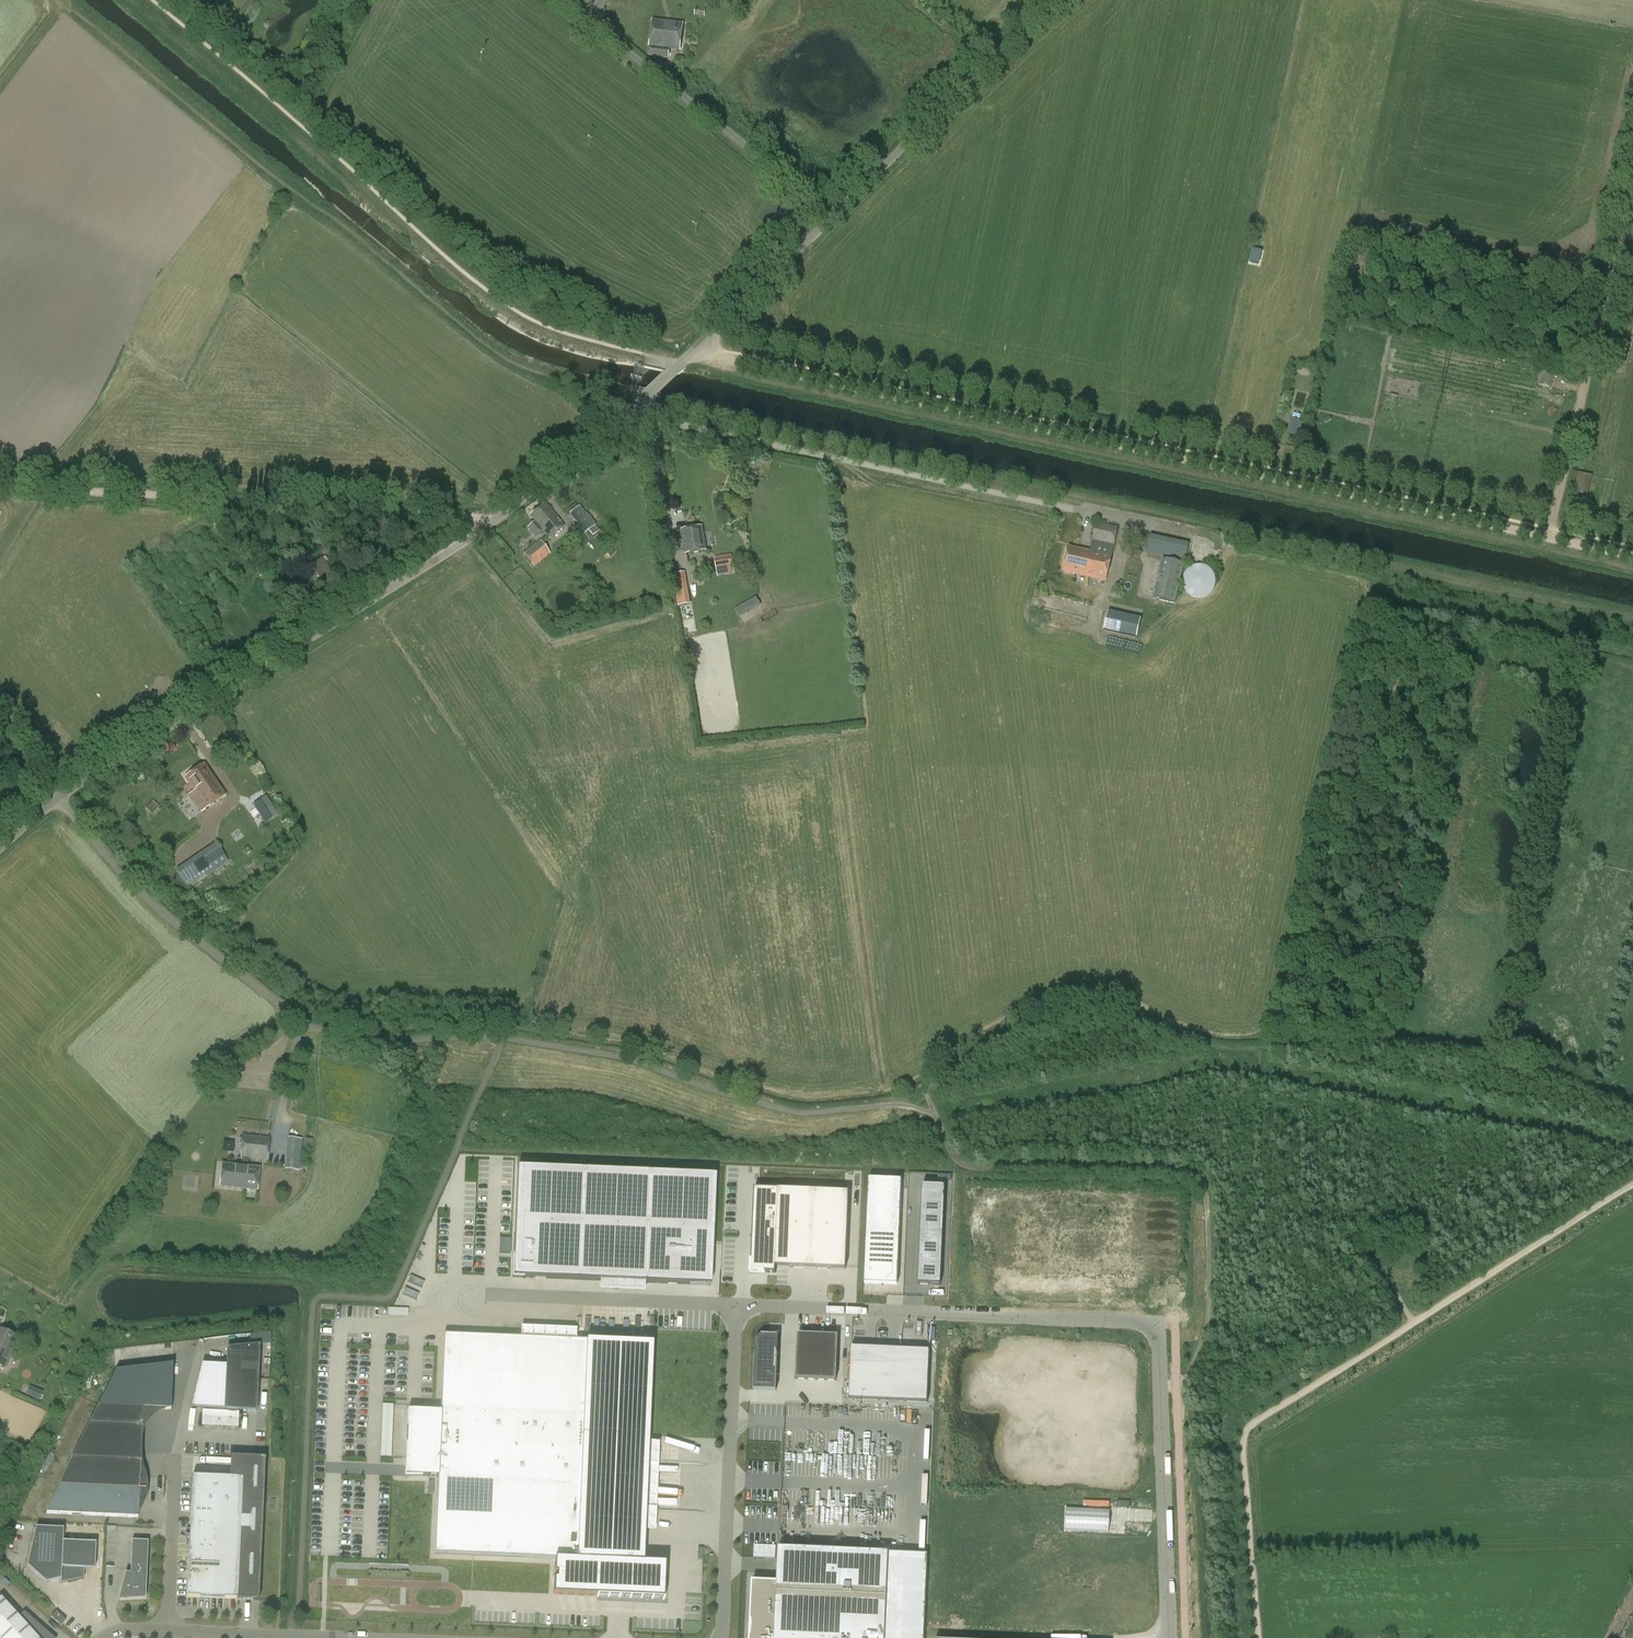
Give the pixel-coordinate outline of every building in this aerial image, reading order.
[(652,20),(649,47),(647,57),(669,59),(670,49),(680,50),(683,24),(652,20)] [(1260,264),(1262,250),(1251,248),(1249,262),(1260,264)] [(635,348),(642,349),(644,343),(636,341),(635,348)] [(1551,388),(1555,371),(1541,367),(1537,385),(1551,388)] [(1288,435),(1297,437),(1300,420),(1291,418),(1288,435)] [(1578,473),(1571,502),(1585,505),(1592,476),(1578,473)] [(530,516),(535,522),(527,528),(535,538),(543,532),(549,539),(564,527),(545,503),(530,516)] [(599,531),(595,526),(580,506),(569,514),(585,534),(589,531),(593,536),(599,531)] [(1092,542),(1090,552),(1094,553),(1088,578),(1106,582),(1111,557),(1112,557),(1114,547),(1118,528),(1096,523),(1091,542),(1092,542)] [(702,527),(682,530),(686,554),(706,550),(702,527)] [(1147,551),(1186,560),(1189,544),(1150,535),(1147,551)] [(534,568),(551,555),(539,540),(523,554),(534,568)] [(1094,553),(1090,552),(1068,547),(1063,572),(1088,578),(1094,553)] [(717,576),(735,573),(731,555),(714,558),(717,576)] [(334,574),(322,558),(304,571),(317,587),(334,574)] [(1153,599),(1175,604),(1184,564),(1162,559),(1153,599)] [(1183,578),(1183,583),(1184,588),(1187,592),(1191,596),(1196,598),(1201,598),(1206,596),(1210,594),(1213,590),(1215,585),(1215,580),(1214,575),(1211,571),(1207,568),(1203,566),(1197,565),(1193,567),(1188,570),(1185,573),(1183,578)] [(690,604),(685,572),(673,575),(678,606),(690,604)] [(734,610),(739,618),(761,606),(756,597),(736,608),(734,610)] [(1125,636),(1129,618),(1117,615),(1115,624),(1104,621),(1102,631),(1125,636)] [(204,765),(185,778),(195,792),(190,796),(194,802),(200,798),(207,808),(225,796),(204,765)] [(266,797),(254,805),(265,822),(277,815),(266,797)] [(194,859),(184,866),(176,872),(187,889),(196,883),(206,877),(210,882),(232,867),(216,843),(194,859)] [(242,1159),(241,1166),(222,1164),(220,1187),(257,1191),(259,1168),(248,1167),(249,1159),(268,1161),(270,1138),(243,1135),(240,1159),(242,1159)] [(289,1135),(285,1169),(298,1171),(302,1137),(289,1135)] [(518,1168),(513,1278),(693,1286),(693,1283),(708,1283),(709,1268),(712,1268),(716,1177),(518,1168)] [(923,1186),(919,1284),(940,1285),(944,1187),(923,1186)] [(755,1190),(751,1273),(774,1274),(775,1268),(845,1271),(848,1194),(755,1190)] [(866,1239),(864,1283),(897,1285),(899,1240),(866,1239)] [(5,1369),(19,1338),(0,1329),(0,1367),(5,1369)] [(262,1331),(261,1343),(270,1344),(270,1331),(262,1331)] [(798,1334),(796,1379),(836,1381),(838,1336),(798,1334)] [(755,1341),(753,1390),(776,1391),(778,1336),(762,1335),(755,1341)] [(406,1476),(438,1478),(435,1554),(555,1560),(554,1595),(663,1600),(665,1565),(643,1564),(652,1345),(445,1336),(441,1412),(408,1411),(406,1476)] [(226,1366),(225,1377),(258,1378),(260,1345),(228,1348),(228,1353),(226,1366)] [(851,1347),(849,1400),(928,1403),(930,1351),(851,1347)] [(117,1371),(99,1406),(143,1408),(171,1410),(173,1364),(117,1371)] [(226,1366),(202,1364),(191,1408),(217,1409),(217,1412),(204,1411),(203,1425),(223,1425),(225,1377),(226,1366)] [(225,1377),(223,1425),(236,1426),(237,1413),(233,1412),(233,1410),(257,1411),(258,1378),(225,1377)] [(43,1392),(29,1386),(26,1394),(39,1400),(43,1392)] [(143,1408),(99,1406),(90,1424),(142,1426),(143,1408)] [(72,1458),(47,1514),(138,1518),(138,1501),(145,1501),(146,1478),(140,1478),(140,1461),(142,1426),(90,1424),(72,1458)] [(754,1637),(912,1637),(916,1437),(794,1433),(785,1609),(756,1607),(754,1637)] [(191,1476),(189,1536),(261,1539),(264,1457),(228,1456),(227,1478),(191,1476)] [(61,1579),(63,1542),(63,1529),(36,1528),(27,1566),(46,1583),(61,1579)] [(260,1540),(189,1536),(187,1597),(258,1600),(260,1540)] [(127,1572),(125,1572),(118,1600),(119,1600),(119,1599),(124,1599),(145,1598),(148,1541),(132,1541),(130,1572),(130,1573),(126,1573),(127,1572)] [(63,1542),(61,1579),(61,1584),(84,1578),(84,1569),(95,1570),(96,1543),(63,1542)] [(1,1598),(0,1599),(0,1637),(53,1637),(24,1613),(18,1617),(1,1598)] [(56,1611),(51,1617),(61,1626),(66,1620),(56,1611)]
